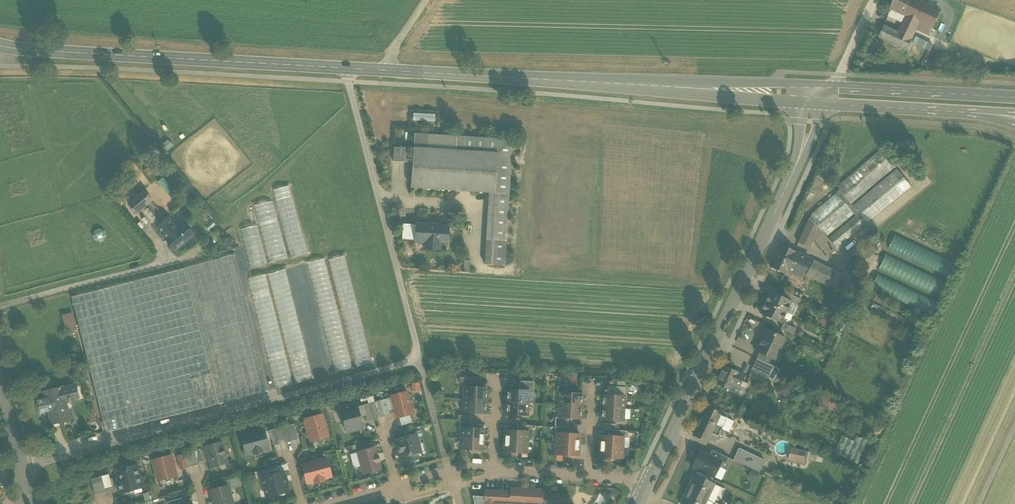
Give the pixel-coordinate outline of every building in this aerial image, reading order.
[(917,0),(896,0),(892,8),(908,16),(920,22),(928,6),(917,0)] [(928,6),(920,22),(932,28),(940,12),(928,6)] [(908,16),(892,8),(888,15),(904,23),(908,16)] [(920,22),(908,16),(904,23),(900,33),(912,39),(916,30),(920,22)] [(932,28),(920,22),(916,30),(928,36),(932,28)] [(900,33),(886,26),(880,37),(906,50),(912,39),(900,33)] [(929,50),(932,44),(916,35),(912,42),(929,50)] [(435,121),(435,113),(412,112),(411,120),(435,121)] [(512,140),(414,134),(411,188),(489,193),(509,194),(512,140)] [(408,148),(394,148),(393,162),(407,163),(408,148)] [(881,149),(836,187),(839,190),(851,205),(896,167),(881,149)] [(897,168),(852,206),(857,213),(867,224),(912,186),(897,168)] [(290,186),(274,190),(290,259),(306,255),(290,186)] [(839,190),(811,214),(809,219),(818,229),(820,232),(821,232),(826,237),(853,214),(854,215),(857,213),(852,206),(851,205),(839,190)] [(144,191),(128,205),(136,214),(152,200),(144,191)] [(509,194),(489,193),(486,241),(506,242),(509,194)] [(275,201),(255,206),(268,264),(288,259),(275,201)] [(148,207),(143,211),(155,225),(160,221),(148,207)] [(854,215),(827,238),(836,249),(867,224),(857,213),(854,215)] [(177,231),(167,219),(156,228),(167,240),(166,241),(175,251),(193,236),(184,225),(177,231)] [(809,219),(798,243),(809,248),(813,239),(818,229),(809,219)] [(417,225),(403,224),(402,240),(416,240),(417,225)] [(448,227),(428,226),(429,224),(417,224),(417,225),(416,240),(416,241),(426,242),(426,249),(440,250),(440,242),(447,242),(448,227)] [(240,230),(250,268),(266,264),(258,226),(240,230)] [(826,237),(821,232),(820,232),(818,229),(813,239),(828,256),(836,249),(827,238),(826,237)] [(896,234),(888,251),(950,279),(958,263),(896,234)] [(506,242),(486,241),(484,265),(505,266),(506,242)] [(795,252),(781,245),(770,267),(784,274),(786,269),(795,252)] [(247,273),(241,252),(233,254),(233,255),(234,255),(239,275),(247,273)] [(810,260),(795,253),(795,252),(786,269),(790,271),(791,274),(798,277),(801,276),(802,277),(810,260)] [(887,254),(879,270),(941,299),(949,283),(887,254)] [(233,255),(184,268),(218,404),(268,391),(239,275),(234,255),(233,255)] [(274,388),(372,364),(346,255),(248,280),(274,388)] [(835,271),(813,260),(805,276),(828,287),(835,271)] [(184,268),(71,297),(103,421),(128,415),(131,427),(218,404),(184,268)] [(842,274),(835,271),(828,287),(834,290),(842,274)] [(877,273),(870,290),(932,318),(940,302),(877,273)] [(851,281),(846,293),(856,298),(861,285),(851,281)] [(782,297),(770,292),(765,303),(786,312),(791,302),(791,301),(782,297)] [(800,299),(784,292),(782,297),(791,301),(791,302),(798,305),(800,299)] [(842,296),(835,308),(844,312),(851,300),(842,296)] [(786,312),(765,303),(760,314),(781,323),(786,312)] [(67,333),(77,331),(73,314),(62,316),(67,333)] [(796,329),(783,323),(780,330),(793,335),(796,329)] [(785,338),(764,329),(754,351),(759,353),(771,358),(775,360),(785,338)] [(79,363),(83,356),(77,352),(72,359),(79,363)] [(771,358),(759,353),(756,358),(768,364),(771,358)] [(768,364),(756,358),(751,370),(767,378),(773,366),(768,364)] [(738,373),(724,366),(716,384),(730,390),(733,384),(738,373)] [(744,376),(738,373),(733,384),(739,387),(744,376)] [(420,390),(419,382),(410,383),(410,391),(420,390)] [(775,389),(780,399),(792,393),(788,384),(775,389)] [(62,387),(42,392),(43,398),(35,400),(39,413),(46,411),(46,412),(47,412),(50,423),(49,424),(50,424),(69,420),(67,411),(63,411),(61,401),(67,399),(69,403),(71,403),(70,400),(77,399),(74,385),(62,388),(62,387)] [(486,388),(465,387),(464,400),(486,401),(486,388)] [(529,391),(507,390),(506,402),(528,403),(529,391)] [(406,392),(391,396),(397,418),(412,414),(406,392)] [(569,393),(560,393),(559,405),(581,406),(582,394),(569,393)] [(605,395),(603,395),(602,408),(624,409),(624,396),(605,395)] [(486,401),(464,400),(463,413),(485,414),(486,401)] [(380,401),(374,402),(378,418),(384,416),(380,401)] [(374,402),(368,404),(372,419),(378,418),(374,402)] [(528,403),(506,402),(506,415),(528,416),(528,403)] [(356,405),(341,409),(347,432),(362,428),(356,405)] [(581,406),(559,405),(558,418),(568,418),(580,419),(581,406)] [(624,409),(602,408),(601,420),(623,421),(624,409)] [(727,418),(705,408),(693,435),(707,441),(709,438),(716,441),(727,418)] [(327,437),(321,415),(305,419),(311,441),(327,437)] [(558,418),(555,417),(554,427),(556,427),(567,428),(568,418),(558,418)] [(298,440),(294,424),(287,426),(291,441),(298,440)] [(291,441),(287,426),(281,428),(285,439),(286,443),(291,441)] [(281,428),(276,429),(279,441),(285,439),(281,428)] [(473,428),(461,428),(460,439),(483,440),(484,429),(473,428)] [(279,441),(276,429),(269,431),(271,439),(273,446),(279,445),(279,441)] [(263,430),(241,436),(245,454),(253,452),(253,454),(261,452),(261,450),(268,448),(266,441),(264,433),(263,430)] [(516,431),(505,430),(504,441),(527,442),(528,431),(516,431)] [(568,434),(557,433),(556,444),(579,445),(580,434),(568,434)] [(415,435),(395,440),(400,457),(409,455),(411,456),(416,455),(417,453),(419,452),(417,445),(418,444),(415,435)] [(854,440),(842,435),(834,452),(858,463),(869,439),(863,437),(863,438),(857,435),(854,440)] [(612,436),(600,436),(600,447),(623,448),(623,437),(612,436)] [(483,440),(460,439),(460,450),(470,450),(470,447),(483,448),(483,440)] [(527,442),(504,441),(504,449),(516,450),(516,453),(527,453),(527,442)] [(221,442),(206,446),(212,468),(227,464),(225,455),(226,455),(224,447),(223,448),(221,442)] [(579,445),(556,444),(555,455),(566,456),(566,453),(578,453),(579,445)] [(623,448),(600,447),(599,455),(612,455),(611,458),(622,459),(623,448)] [(374,448),(368,450),(366,448),(362,449),(360,452),(358,452),(363,474),(380,469),(378,462),(379,462),(378,456),(376,456),(374,448)] [(754,455),(739,449),(734,461),(748,467),(754,455)] [(794,449),(791,461),(803,463),(806,451),(794,449)] [(200,450),(194,451),(198,463),(203,461),(200,450)] [(728,458),(711,450),(709,456),(721,462),(718,467),(723,469),(728,458)] [(194,451),(189,453),(192,466),(198,464),(198,463),(194,451)] [(709,456),(699,452),(692,467),(698,470),(713,477),(714,477),(718,467),(721,462),(709,456)] [(189,453),(183,454),(187,468),(192,466),(189,453)] [(183,454),(177,456),(180,469),(187,468),(183,454)] [(171,455),(152,461),(158,481),(177,476),(171,455)] [(764,460),(754,455),(748,467),(759,472),(762,465),(764,460)] [(326,459),(302,465),(305,474),(302,478),(307,481),(307,483),(315,481),(315,483),(323,481),(323,479),(330,476),(326,459)] [(136,465),(117,470),(120,482),(116,483),(119,494),(142,488),(136,465)] [(682,503),(705,503),(714,484),(710,482),(713,477),(698,470),(695,475),(682,503)] [(283,472),(261,478),(264,488),(268,490),(270,497),(277,495),(280,496),(284,495),(286,492),(288,492),(283,472)] [(111,486),(108,475),(102,476),(105,488),(111,486)] [(102,476),(96,478),(100,493),(106,492),(105,488),(102,476)] [(96,478),(90,479),(94,495),(100,493),(96,478)] [(210,490),(213,503),(231,503),(233,503),(228,486),(210,490)] [(516,489),(516,493),(485,491),(484,497),(472,496),(474,503),(550,503),(550,495),(542,494),(542,490),(516,489)] [(613,495),(598,493),(596,503),(612,503),(613,495)]
